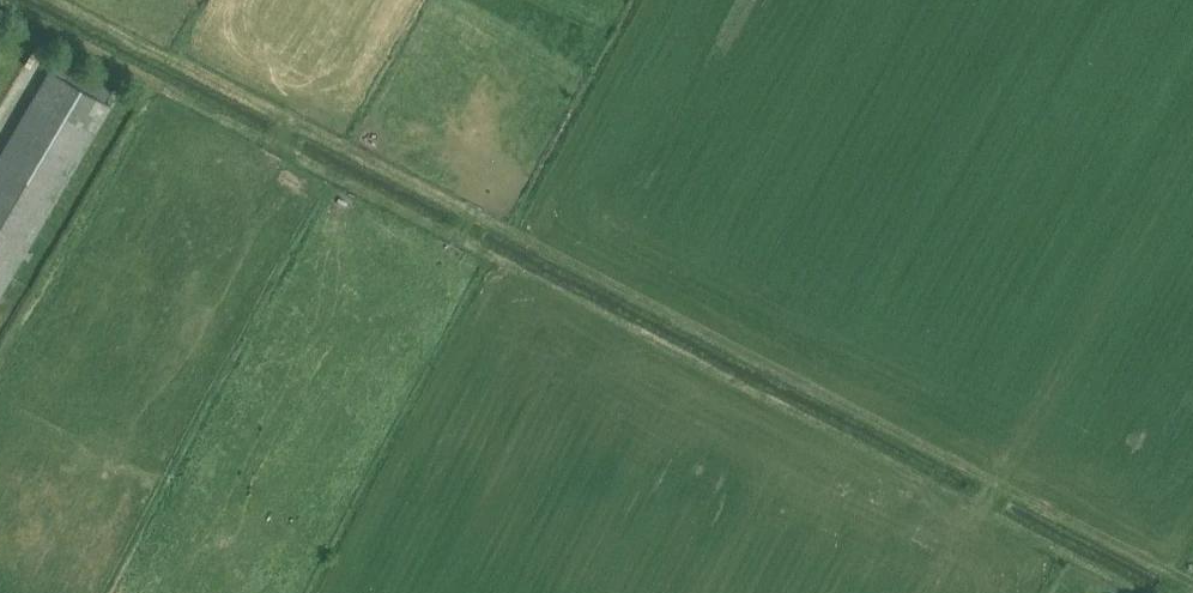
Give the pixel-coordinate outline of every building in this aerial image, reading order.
[(31,253),(27,250),(111,105),(51,70),(0,157),(0,296),(23,257),(28,259),(31,253)]
